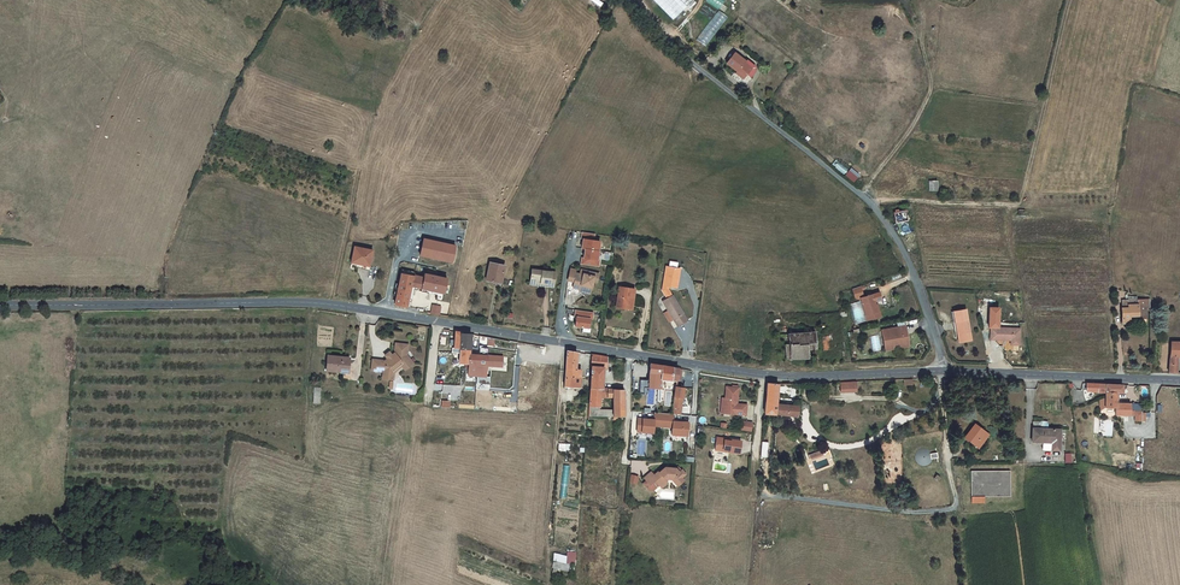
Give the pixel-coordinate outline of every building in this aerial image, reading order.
[(695,0),(654,0),(674,20),(695,0)] [(706,2),(720,9),(725,0),(707,0),(706,2)] [(719,10),(697,39),(706,46),(728,17),(719,10)] [(746,61),(734,53),(727,63),(738,72),(737,74),(743,79),(747,75),(751,69),(745,64),(746,61)] [(747,60),(746,61),(745,64),(751,69),(747,75),(751,78),(758,68),(747,60)] [(849,170),(845,175),(854,182),(858,177),(849,170)] [(939,182),(928,183),(929,191),(940,190),(939,182)] [(908,209),(894,212),(896,224),(910,222),(908,209)] [(595,234),(583,232),(582,240),(583,240),(582,249),(585,249),(584,258),(583,258),(582,265),(599,267),(600,260),(598,260),(600,241),(594,241),(595,234)] [(453,263),(457,247),(425,239),(421,256),(453,263)] [(373,251),(355,247),(352,262),(369,266),(373,251)] [(506,266),(490,264),(487,281),(503,284),(506,266)] [(669,289),(670,287),(678,288),(681,269),(666,267),(663,286),(662,290),(668,298),(672,295),(669,289)] [(574,287),(581,288),(591,290),(593,281),(594,276),(583,274),(583,275),(575,273),(576,270),(570,269),(569,278),(575,280),(574,287)] [(580,273),(583,274),(594,276),(593,281),(597,282),(599,273),(581,269),(580,273)] [(551,272),(532,270),(531,283),(550,284),(551,272)] [(426,273),(425,278),(415,276),(402,273),(400,284),(398,290),(398,291),(397,296),(395,304),(408,307),(412,286),(415,287),(422,288),(439,292),(437,300),(442,301),(448,278),(426,273)] [(620,285),(617,307),(620,307),(626,308),(635,309),(637,287),(620,285)] [(436,300),(437,300),(439,292),(422,288),(422,291),(437,295),(436,300)] [(590,297),(591,290),(581,288),(580,295),(590,297)] [(663,301),(668,310),(663,313),(670,322),(674,321),(679,326),(690,319),(674,294),(672,295),(668,298),(663,301)] [(1150,306),(1150,298),(1137,299),(1137,295),(1128,296),(1128,299),(1129,307),(1121,308),(1122,324),(1129,324),(1129,316),(1138,316),(1142,318),(1147,318),(1146,306),(1150,306)] [(861,303),(858,304),(863,322),(874,319),(873,312),(872,308),(879,307),(877,300),(861,303)] [(441,306),(433,305),(431,313),(439,315),(441,306)] [(1000,328),(1001,308),(991,308),(990,328),(991,328),(1000,328)] [(957,321),(958,330),(957,330),(959,343),(972,341),(966,310),(955,312),(957,321)] [(594,313),(576,311),(575,318),(577,318),(576,327),(589,329),(591,320),(593,320),(594,313)] [(874,319),(863,322),(864,326),(877,323),(875,311),(873,312),(874,319)] [(910,344),(904,324),(879,328),(883,351),(910,344)] [(1000,328),(991,328),(991,339),(1011,340),(1010,343),(1020,344),(1021,329),(1000,328)] [(819,338),(817,329),(790,331),(791,342),(786,343),(787,359),(812,357),(812,349),(819,349),(819,338)] [(504,367),(504,355),(473,352),(473,349),(474,347),(474,332),(462,331),(460,330),(456,330),(455,348),(459,349),(461,363),(470,363),(468,375),(489,377),(489,365),(504,367)] [(831,335),(822,337),(823,350),(832,349),(831,335)] [(1171,342),(1170,371),(1177,372),(1178,361),(1176,361),(1177,352),(1179,353),(1179,342),(1171,342)] [(385,360),(373,359),(372,370),(384,371),(383,378),(388,378),(388,376),(391,376),(392,369),(402,361),(407,368),(414,363),(407,355),(408,344),(396,343),(395,352),(392,355),(387,359),(385,360)] [(578,354),(568,352),(565,388),(573,389),(574,387),(581,387),(582,370),(577,370),(578,354)] [(350,366),(351,358),(327,356),(326,371),(346,372),(347,365),(350,366)] [(590,358),(589,389),(601,390),(601,388),(603,368),(607,369),(608,360),(590,358)] [(388,376),(388,378),(394,379),(395,372),(403,365),(406,369),(407,368),(402,361),(392,369),(391,376),(388,376)] [(660,366),(651,365),(649,381),(648,388),(660,389),(661,382),(662,380),(662,374),(663,366),(660,366)] [(673,381),(678,382),(680,369),(663,366),(662,374),(662,380),(673,380),(673,381)] [(648,388),(649,381),(640,380),(639,388),(644,388),(648,388)] [(777,381),(770,381),(767,413),(801,415),(802,410),(801,404),(780,402),(782,382),(777,381)] [(855,381),(839,382),(840,393),(847,392),(851,392),(855,392),(855,381)] [(1091,382),(1084,382),(1084,390),(1102,392),(1102,398),(1099,399),(1099,411),(1104,407),(1113,408),(1114,414),(1133,416),(1134,421),(1139,422),(1141,421),(1145,421),(1145,414),(1141,414),(1140,410),(1129,410),(1130,402),(1116,402),(1116,393),(1122,393),(1122,384),(1103,383),(1091,382)] [(601,390),(589,389),(588,405),(599,406),(600,397),(614,398),(613,417),(625,417),(626,390),(601,388),(601,390)] [(685,389),(678,388),(675,398),(674,406),(682,407),(685,389)] [(739,412),(728,411),(728,408),(729,408),(730,395),(718,394),(717,405),(716,405),(716,410),(714,410),(713,417),(722,418),(722,421),(738,422),(739,412)] [(649,419),(638,418),(637,427),(642,427),(641,432),(653,433),(654,426),(672,428),(671,435),(683,436),(684,432),(688,432),(689,423),(678,422),(673,422),(673,420),(674,415),(655,413),(654,419),(654,420),(649,419)] [(753,421),(741,419),(741,424),(740,429),(752,432),(754,427),(753,421)] [(988,434),(971,422),(961,437),(977,448),(988,434)] [(1062,428),(1030,427),(1030,442),(1048,444),(1049,451),(1061,451),(1062,428)] [(743,446),(743,440),(717,436),(715,450),(741,453),(743,446)] [(937,455),(936,452),(929,453),(928,451),(925,449),(922,448),(919,449),(916,451),(914,455),(915,459),(916,462),(919,465),(922,466),(925,465),(928,464),(930,462),(931,460),(931,458),(936,457),(938,457),(937,455)] [(563,465),(558,497),(565,498),(570,466),(563,465)] [(647,480),(643,483),(648,490),(651,491),(653,490),(659,485),(661,484),(661,485),(665,481),(668,479),(672,479),(675,482),(678,486),(684,481),(682,478),(685,476),(684,474),(685,474),(685,473),(684,473),(684,472),(683,472),(683,473),(682,471),(680,473),(676,469),(673,469),(672,468),(672,467),(670,468),(669,468),(669,469),(666,468),(660,473),(660,472),(654,476),(651,472),(645,478),(647,480)] [(1009,470),(969,470),(969,496),(983,496),(1009,496),(1009,470)] [(572,562),(556,556),(553,565),(568,571),(572,562)]
